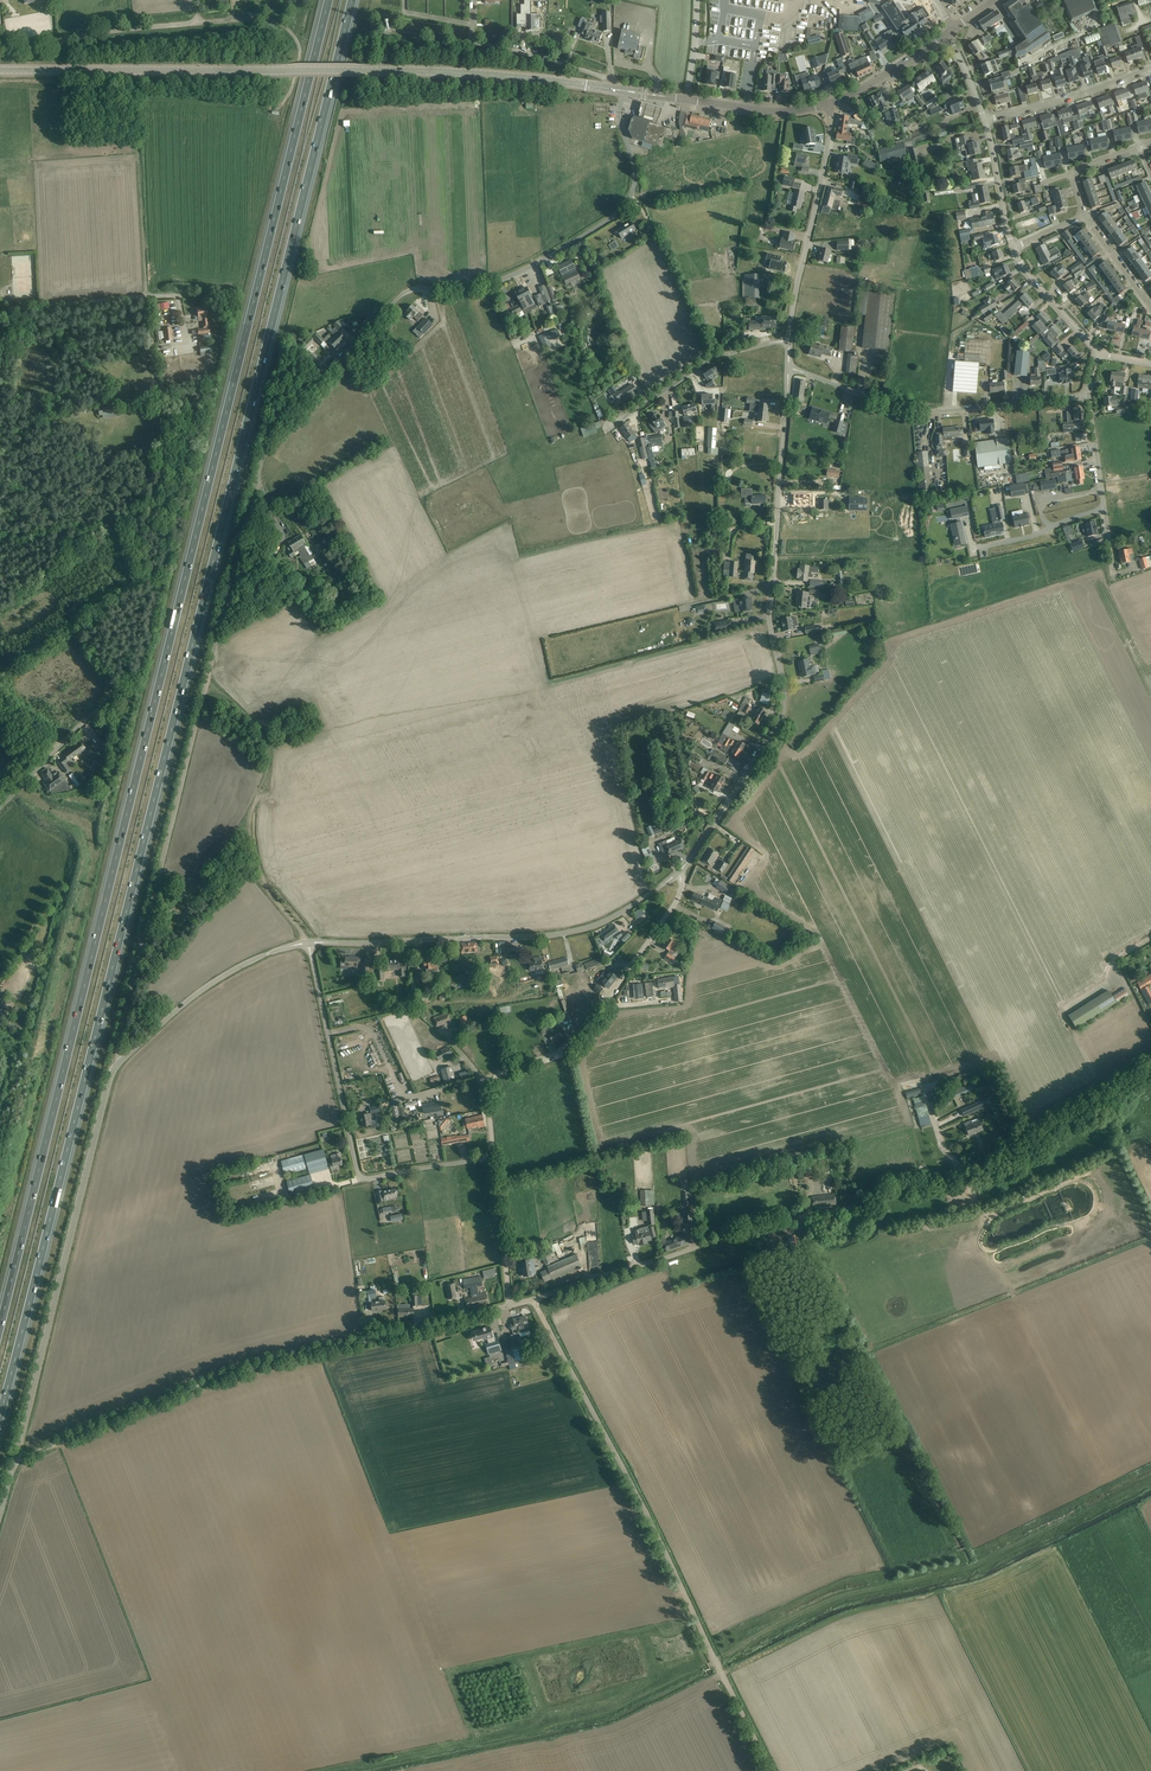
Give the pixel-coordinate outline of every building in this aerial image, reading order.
[(517,13),(517,28),(518,28),(518,25),(525,25),(525,28),(525,27),(528,27),(528,31),(535,31),(535,28),(544,28),(540,28),(540,20),(535,20),(535,16),(532,16),(532,0),(521,0),(521,1),(525,1),(525,5),(521,5),(521,14),(518,14),(518,13),(517,13)] [(1003,6),(1012,20),(1009,22),(1021,40),(1015,44),(1011,46),(1012,49),(1015,55),(1016,58),(1027,53),(1030,51),(1032,55),(1051,41),(1051,37),(1049,34),(1028,4),(1027,5),(1026,4),(1023,0),(1012,0),(1003,6)] [(1042,8),(1047,15),(1050,12),(1044,4),(1042,0),(1038,3),(1041,6),(1042,8)] [(1088,15),(1085,9),(1086,8),(1083,0),(1061,0),(1071,22),(1088,15)] [(1093,0),(1083,0),(1086,8),(1085,9),(1088,15),(1097,10),(1093,0)] [(889,1),(880,7),(898,34),(901,31),(906,38),(917,30),(917,31),(924,26),(927,24),(925,20),(930,16),(924,7),(915,13),(908,17),(909,18),(905,20),(893,2),(889,1)] [(1132,2),(1116,7),(1121,20),(1129,18),(1130,21),(1134,20),(1133,16),(1137,15),(1132,2)] [(987,17),(979,23),(985,32),(993,26),(997,23),(999,22),(1002,20),(996,11),(987,17)] [(880,14),(872,18),(876,23),(883,19),(883,18),(880,14)] [(840,15),(839,30),(859,31),(859,26),(860,17),(840,15)] [(594,25),(584,22),(580,32),(587,35),(586,38),(599,43),(601,37),(602,34),(592,30),(594,25)] [(868,30),(870,29),(866,22),(860,25),(859,26),(865,35),(870,42),(874,39),(870,31),(869,32),(868,30)] [(1104,47),(1110,45),(1111,45),(1104,27),(1098,30),(1104,47)] [(642,34),(622,30),(618,48),(625,50),(625,52),(625,53),(625,54),(626,54),(629,55),(630,55),(630,54),(631,54),(634,54),(634,57),(634,58),(635,58),(641,60),(641,59),(642,59),(644,48),(644,47),(643,47),(639,46),(642,34)] [(888,31),(884,34),(886,37),(876,43),(882,51),(890,46),(889,45),(894,41),(895,42),(895,41),(897,40),(894,36),(892,37),(888,31)] [(1084,37),(1086,44),(1100,39),(1098,32),(1084,37)] [(843,33),(835,35),(842,57),(850,55),(843,33)] [(810,37),(807,38),(809,45),(819,42),(817,35),(810,37)] [(988,35),(984,38),(987,44),(992,40),(988,35)] [(982,36),(978,39),(983,46),(987,44),(984,38),(982,36)] [(1131,47),(1132,51),(1135,59),(1143,57),(1142,55),(1146,53),(1140,38),(1135,39),(1137,45),(1131,47)] [(974,42),(968,46),(975,56),(976,55),(980,61),(989,58),(984,50),(985,49),(983,46),(978,39),(975,42),(974,42)] [(1110,45),(1104,47),(1101,48),(1104,57),(1108,55),(1106,48),(1107,48),(1107,49),(1111,47),(1110,45)] [(1078,48),(1072,51),(1074,57),(1075,59),(1081,57),(1078,48)] [(998,54),(1000,60),(1009,56),(1009,58),(1015,55),(1012,49),(1005,51),(998,54)] [(1072,51),(1060,55),(1061,60),(1068,58),(1071,64),(1069,65),(1071,70),(1074,69),(1073,66),(1077,65),(1075,59),(1074,57),(1072,51)] [(1135,59),(1132,51),(1125,54),(1128,63),(1128,62),(1135,59)] [(1117,53),(1108,56),(1110,61),(1111,63),(1110,63),(1112,68),(1113,68),(1121,65),(1119,58),(1118,58),(1117,53)] [(1094,63),(1096,67),(1095,67),(1096,68),(1098,73),(1099,74),(1102,73),(1102,72),(1106,70),(1106,71),(1106,70),(1104,64),(1106,63),(1104,57),(1103,55),(1097,58),(1098,61),(1094,63)] [(1091,64),(1088,56),(1084,57),(1086,64),(1080,66),(1084,78),(1092,75),(1091,72),(1094,71),(1091,64)] [(837,71),(827,75),(828,77),(831,83),(841,78),(839,74),(846,71),(842,57),(836,60),(839,68),(836,69),(837,71)] [(865,57),(848,65),(850,68),(852,72),(855,70),(859,78),(872,72),(872,71),(865,57)] [(819,58),(812,60),(815,69),(821,67),(819,58)] [(1051,59),(1047,61),(1048,63),(1047,63),(1050,72),(1055,70),(1053,61),(1052,61),(1051,59)] [(987,64),(981,66),(985,75),(990,73),(993,72),(993,74),(998,72),(996,65),(994,61),(989,63),(987,64)] [(948,70),(943,62),(936,67),(942,77),(939,79),(943,85),(951,79),(951,78),(954,76),(950,69),(948,70)] [(736,72),(728,70),(729,65),(724,64),(723,75),(726,75),(725,84),(734,85),(735,76),(736,76),(737,73),(736,73),(736,72)] [(1034,67),(1036,75),(1037,79),(1039,78),(1041,83),(1043,90),(1052,88),(1050,81),(1045,82),(1042,72),(1036,73),(1034,67)] [(1056,87),(1057,87),(1057,88),(1061,87),(1061,85),(1065,84),(1063,77),(1065,76),(1063,68),(1056,70),(1059,78),(1054,79),(1056,87)] [(1076,74),(1074,69),(1071,70),(1066,72),(1070,83),(1079,80),(1076,73),(1076,74)] [(706,75),(705,84),(715,86),(716,77),(719,77),(720,73),(707,71),(707,72),(706,71),(706,75)] [(795,74),(794,75),(798,87),(799,86),(803,85),(805,91),(811,89),(811,87),(820,85),(820,86),(819,80),(817,75),(810,78),(808,72),(808,73),(808,74),(796,78),(795,74)] [(934,80),(929,72),(914,81),(920,90),(934,80)] [(776,75),(771,75),(771,76),(763,76),(763,81),(764,81),(763,91),(771,91),(771,87),(775,87),(776,85),(776,75)] [(784,76),(776,75),(776,85),(780,85),(779,92),(789,93),(790,80),(784,80),(784,76)] [(991,92),(993,91),(994,94),(1009,90),(1006,80),(1003,81),(1002,77),(988,81),(991,92)] [(1037,92),(1034,80),(1030,82),(1031,86),(1026,87),(1028,95),(1037,92)] [(1149,90),(1146,82),(1133,87),(1136,95),(1137,94),(1139,100),(1144,98),(1144,99),(1148,98),(1145,91),(1149,90)] [(911,90),(908,85),(897,93),(901,97),(904,102),(910,98),(908,96),(913,92),(911,90)] [(953,88),(948,90),(951,97),(957,95),(953,88)] [(1129,97),(1126,89),(1114,93),(1117,101),(1119,105),(1123,104),(1121,99),(1129,97)] [(943,96),(946,101),(952,98),(948,93),(943,96)] [(883,99),(880,94),(874,97),(873,96),(869,99),(874,108),(878,105),(880,104),(881,105),(879,106),(882,112),(888,109),(884,102),(883,99)] [(922,100),(918,94),(914,96),(921,107),(925,104),(922,100)] [(1009,102),(1007,94),(994,97),(997,105),(1000,104),(1000,105),(1001,104),(1009,102)] [(1101,112),(1102,111),(1103,113),(1108,112),(1108,114),(1110,114),(1111,118),(1115,117),(1115,114),(1114,114),(1111,107),(1113,107),(1112,104),(1109,95),(1097,100),(1101,112)] [(946,101),(943,102),(936,106),(929,109),(931,113),(932,115),(946,109),(950,108),(953,115),(955,114),(961,112),(960,109),(964,107),(962,103),(963,103),(961,98),(956,100),(955,97),(952,98),(946,101)] [(1138,108),(1135,99),(1130,101),(1131,105),(1129,106),(1131,109),(1133,108),(1133,110),(1138,108)] [(641,111),(639,118),(641,119),(646,120),(647,123),(656,126),(659,116),(660,117),(663,107),(643,100),(640,110),(641,111)] [(1090,102),(1077,106),(1079,115),(1087,113),(1088,118),(1092,116),(1092,117),(1096,116),(1094,111),(1093,111),(1090,102)] [(1054,114),(1060,136),(1065,135),(1063,126),(1066,125),(1066,123),(1073,121),(1072,117),(1071,115),(1072,114),(1072,113),(1071,113),(1070,109),(1069,109),(1069,107),(1064,109),(1064,110),(1057,112),(1058,113),(1054,114)] [(900,122),(897,109),(889,111),(892,124),(900,122)] [(1103,113),(1102,111),(1101,112),(1097,113),(1100,122),(1106,120),(1103,113)] [(692,114),(685,113),(682,126),(699,130),(700,126),(701,126),(701,125),(710,127),(711,119),(692,115),(692,114)] [(839,126),(847,127),(848,125),(851,125),(851,124),(862,126),(862,127),(866,128),(866,127),(864,123),(863,122),(857,114),(854,116),(856,120),(848,119),(849,118),(840,116),(839,126)] [(1053,122),(1050,114),(1040,117),(1042,125),(1043,130),(1050,128),(1048,123),(1053,122)] [(643,142),(652,145),(660,147),(661,144),(664,137),(666,128),(666,129),(656,126),(647,123),(646,126),(642,125),(640,122),(641,119),(639,118),(635,117),(632,119),(628,130),(633,139),(643,142)] [(1023,137),(1024,141),(1030,140),(1028,133),(1030,133),(1028,128),(1037,126),(1034,118),(1022,122),(1025,134),(1022,135),(1023,137)] [(1114,129),(1112,118),(1107,120),(1102,122),(1104,131),(1114,129)] [(1147,132),(1144,118),(1145,121),(1136,123),(1139,134),(1147,132)] [(848,142),(848,143),(855,144),(856,137),(850,137),(851,133),(846,133),(847,127),(839,126),(838,132),(837,139),(848,141),(848,142)] [(1024,142),(1024,141),(1023,137),(1015,138),(1014,134),(1009,135),(1008,126),(1001,128),(1005,141),(1012,140),(1013,145),(1024,142)] [(671,129),(666,128),(664,137),(668,138),(668,137),(677,140),(679,130),(671,128),(671,129)] [(813,128),(802,130),(805,145),(815,143),(814,136),(815,136),(815,135),(815,134),(814,131),(815,131),(815,130),(813,131),(813,128)] [(1130,128),(1121,130),(1124,141),(1132,139),(1130,128)] [(683,130),(680,131),(676,147),(683,145),(686,134),(683,130)] [(1115,142),(1124,141),(1121,130),(1113,131),(1115,142)] [(969,144),(967,136),(959,138),(962,151),(965,150),(966,157),(981,154),(979,146),(977,146),(976,143),(978,143),(978,142),(969,144)] [(1106,137),(1098,138),(1100,150),(1109,148),(1107,140),(1106,137)] [(1092,151),(1100,150),(1098,138),(1090,140),(1092,151)] [(1024,142),(1013,145),(1019,144),(1020,150),(1026,149),(1027,151),(1033,150),(1031,141),(1024,142)] [(906,143),(899,145),(878,150),(881,161),(907,155),(905,148),(907,147),(906,143)] [(912,146),(907,147),(911,166),(921,163),(917,148),(916,145),(912,146)] [(1083,145),(1075,147),(1077,158),(1085,157),(1083,145)] [(1069,160),(1077,158),(1075,147),(1066,149),(1069,160)] [(1020,158),(1018,148),(1006,150),(1009,160),(1020,158)] [(1045,169),(1053,167),(1051,156),(1050,151),(1047,151),(1048,156),(1043,157),(1045,169)] [(1051,156),(1053,167),(1062,165),(1060,154),(1051,156)] [(803,164),(801,171),(808,172),(809,168),(805,167),(805,164),(806,164),(807,156),(797,155),(795,163),(803,164)] [(858,156),(848,155),(847,159),(839,157),(838,163),(837,163),(835,172),(847,175),(847,174),(844,174),(845,169),(848,169),(849,163),(857,164),(858,156)] [(1018,180),(1039,176),(1038,176),(1035,158),(1030,159),(1031,162),(1032,167),(1030,167),(1032,177),(1018,180)] [(978,164),(977,159),(967,161),(968,166),(971,166),(974,181),(985,178),(984,173),(983,173),(981,164),(978,164)] [(878,166),(866,160),(863,165),(875,171),(878,166)] [(1128,163),(1131,171),(1138,169),(1135,160),(1134,161),(1128,163)] [(1131,171),(1128,163),(1122,165),(1125,174),(1131,171)] [(1025,165),(1009,168),(1011,177),(1020,175),(1019,173),(1026,171),(1026,170),(1025,165)] [(1125,174),(1122,165),(1115,168),(1118,176),(1125,174)] [(1111,179),(1118,176),(1115,168),(1109,170),(1108,170),(1111,179)] [(1107,174),(1098,177),(1101,184),(1106,182),(1109,181),(1107,174)] [(795,178),(785,176),(783,185),(800,189),(801,184),(794,183),(795,178)] [(1018,180),(1019,184),(1013,185),(1015,194),(1024,192),(1023,187),(1025,187),(1024,183),(1026,183),(1026,181),(1039,178),(1039,176),(1018,180)] [(1094,186),(1093,182),(1092,179),(1083,182),(1084,182),(1086,189),(1094,186)] [(1141,193),(1149,190),(1146,183),(1140,185),(1139,183),(1131,186),(1133,191),(1139,189),(1141,193)] [(1094,186),(1086,189),(1088,195),(1096,192),(1100,191),(1097,185),(1094,186)] [(827,187),(822,206),(828,208),(838,210),(841,201),(835,200),(837,195),(842,197),(843,191),(827,187)] [(990,202),(987,187),(977,189),(980,204),(990,202)] [(1055,201),(1065,198),(1063,190),(1064,190),(1058,191),(1058,188),(1059,188),(1059,187),(1051,190),(1052,193),(1053,193),(1055,201)] [(804,192),(795,190),(792,205),(790,205),(789,211),(796,212),(797,207),(799,207),(801,200),(802,200),(804,192)] [(1123,197),(1121,190),(1116,192),(1119,199),(1121,203),(1125,201),(1123,197)] [(1149,190),(1141,193),(1141,194),(1133,197),(1134,200),(1136,204),(1141,202),(1143,200),(1150,197),(1150,195),(1149,190)] [(1096,192),(1088,195),(1090,202),(1099,199),(1098,196),(1100,195),(1099,192),(1097,193),(1096,192)] [(930,202),(929,193),(923,194),(921,194),(922,203),(930,202)] [(888,197),(879,194),(876,200),(886,204),(888,197)] [(1039,204),(1037,197),(1017,204),(1020,214),(1031,210),(1030,207),(1039,204)] [(1138,207),(1142,205),(1143,209),(1147,207),(1150,205),(1150,197),(1143,200),(1141,202),(1136,204),(1138,207)] [(1065,198),(1055,201),(1056,206),(1046,208),(1047,211),(1048,210),(1050,215),(1065,211),(1063,211),(1063,208),(1068,207),(1067,207),(1065,198)] [(859,199),(857,204),(867,210),(870,204),(863,201),(859,199)] [(1099,199),(1090,202),(1093,208),(1092,209),(1093,209),(1101,206),(1099,199)] [(1123,210),(1119,203),(1111,206),(1112,210),(1118,209),(1120,212),(1123,210)] [(966,220),(965,211),(956,213),(957,221),(966,220)] [(1099,218),(1103,224),(1114,216),(1112,213),(1109,215),(1107,212),(1099,218)] [(986,216),(982,218),(982,221),(983,227),(989,225),(995,224),(992,213),(987,214),(986,215),(986,216)] [(971,220),(968,221),(970,229),(973,228),(973,229),(979,227),(979,228),(983,227),(982,221),(982,218),(971,220)] [(1111,218),(1103,224),(1107,229),(1115,223),(1111,218)] [(1136,220),(1133,221),(1139,230),(1142,229),(1136,220)] [(636,230),(631,222),(616,230),(621,239),(636,230)] [(1120,229),(1115,223),(1107,229),(1112,235),(1120,229)] [(1150,237),(1150,236),(1150,234),(1147,228),(1141,231),(1144,237),(1146,240),(1150,237)] [(1116,241),(1124,235),(1120,229),(1112,235),(1116,241)] [(1062,234),(1072,247),(1074,245),(1070,239),(1073,238),(1067,230),(1062,234)] [(1080,240),(1087,235),(1083,230),(1073,237),(1077,243),(1080,240)] [(795,234),(785,232),(783,239),(782,239),(780,247),(787,249),(793,250),(793,249),(794,248),(794,247),(794,246),(794,245),(794,244),(793,243),(795,234)] [(1059,234),(1045,240),(1046,243),(1056,239),(1060,237),(1059,234)] [(1080,240),(1084,246),(1091,241),(1087,235),(1080,240)] [(1124,235),(1116,241),(1120,247),(1122,245),(1124,248),(1130,243),(1124,235)] [(999,244),(996,236),(989,238),(984,239),(985,243),(990,242),(992,246),(999,244)] [(619,246),(616,240),(608,245),(612,251),(619,246)] [(1091,241),(1084,246),(1089,252),(1096,247),(1091,241)] [(849,250),(849,242),(837,242),(837,250),(849,250)] [(1050,256),(1044,244),(1036,249),(1041,259),(1040,259),(1043,265),(1053,260),(1054,263),(1062,259),(1058,252),(1050,256)] [(1096,247),(1089,252),(1093,258),(1100,252),(1096,247)] [(1125,253),(1129,259),(1137,253),(1133,247),(1125,253)] [(819,261),(819,262),(823,263),(823,262),(824,262),(827,263),(829,258),(830,256),(831,250),(822,248),(820,256),(819,255),(818,261),(819,261)] [(1003,259),(1000,250),(993,253),(988,254),(989,258),(994,257),(996,261),(1003,259)] [(1141,259),(1137,253),(1129,259),(1133,265),(1141,259)] [(767,254),(766,262),(770,263),(769,269),(785,273),(787,262),(781,261),(779,261),(780,257),(781,257),(782,257),(767,254)] [(1145,265),(1141,259),(1133,265),(1137,270),(1145,265)] [(577,272),(571,260),(557,266),(567,285),(580,278),(577,272)] [(1103,272),(1110,267),(1106,261),(1099,266),(1103,272)] [(1073,273),(1083,266),(1082,265),(1080,262),(1070,269),(1073,273)] [(990,269),(990,268),(989,265),(983,267),(983,268),(981,268),(983,274),(985,274),(984,271),(990,269)] [(1066,268),(1064,265),(1061,267),(1060,266),(1057,269),(1056,268),(1051,272),(1057,280),(1062,275),(1061,274),(1065,271),(1064,270),(1066,268)] [(1096,268),(1094,265),(1088,269),(1094,278),(1097,276),(1093,270),(1096,268)] [(1137,270),(1141,276),(1149,270),(1145,265),(1137,270)] [(965,271),(967,279),(981,275),(978,266),(970,269),(965,271)] [(996,270),(993,271),(995,275),(996,280),(1000,278),(1003,277),(1003,276),(1009,274),(1006,266),(1001,268),(1000,268),(996,270)] [(1083,266),(1073,273),(1075,277),(1082,272),(1079,269),(1083,266)] [(1110,267),(1103,272),(1107,277),(1114,272),(1110,267)] [(1149,270),(1141,276),(1145,282),(1150,278),(1150,269),(1149,270)] [(1114,272),(1107,277),(1111,283),(1118,278),(1114,272)] [(759,275),(745,275),(745,298),(759,298),(759,275)] [(1011,278),(1001,284),(1004,288),(1007,290),(1010,294),(1015,292),(1020,287),(1019,287),(1020,286),(1020,285),(1018,283),(1017,283),(1016,284),(1013,279),(1011,278)] [(1079,283),(1075,278),(1072,280),(1069,283),(1068,282),(1063,286),(1069,293),(1074,289),(1071,286),(1074,283),(1076,286),(1079,283)] [(1118,278),(1111,283),(1115,289),(1122,284),(1118,278)] [(996,286),(993,282),(984,287),(987,291),(996,286)] [(1111,301),(1113,301),(1116,302),(1123,297),(1121,294),(1127,290),(1127,289),(1126,289),(1122,284),(1115,289),(1120,294),(1114,299),(1110,293),(1107,295),(1107,296),(1111,301)] [(556,298),(551,285),(547,286),(549,291),(552,300),(556,298)] [(551,301),(545,286),(539,288),(542,294),(535,297),(539,306),(545,304),(544,303),(551,301)] [(521,291),(529,306),(530,307),(535,304),(531,297),(532,296),(530,293),(527,288),(521,291)] [(530,307),(529,306),(521,291),(515,294),(518,299),(522,305),(519,306),(518,305),(510,309),(507,311),(511,319),(514,317),(514,316),(523,311),(525,315),(531,312),(530,308),(529,307),(530,307)] [(887,351),(893,295),(860,291),(858,315),(866,316),(862,348),(887,351)] [(1089,299),(1092,296),(1087,292),(1081,297),(1080,295),(1075,300),(1082,307),(1090,300),(1089,299)] [(1034,303),(1026,294),(1021,298),(1003,314),(1000,311),(995,316),(1002,324),(1018,311),(1016,309),(1024,302),(1029,307),(1034,303)] [(986,302),(987,303),(979,308),(983,314),(997,306),(993,300),(991,301),(990,300),(986,302)] [(1092,310),(1087,313),(1088,314),(1094,321),(1102,314),(1105,316),(1109,309),(1106,307),(1105,307),(1102,303),(1097,308),(1096,307),(1094,309),(1093,308),(1092,310)] [(562,304),(556,307),(559,314),(565,311),(562,304)] [(423,315),(419,312),(421,310),(417,306),(415,308),(412,305),(407,311),(404,314),(410,321),(413,317),(417,321),(423,315)] [(554,317),(549,305),(546,306),(551,318),(554,317)] [(197,314),(198,317),(202,316),(202,321),(203,329),(197,329),(198,334),(200,334),(201,336),(202,336),(207,336),(207,334),(210,333),(208,320),(208,315),(207,308),(202,309),(202,306),(195,307),(196,314),(197,314)] [(1049,320),(1042,312),(1037,317),(1040,320),(1038,322),(1037,322),(1032,327),(1038,334),(1046,328),(1044,325),(1049,320)] [(986,322),(994,317),(993,316),(992,314),(984,319),(986,322)] [(1105,316),(1101,323),(1107,325),(1106,329),(1115,331),(1117,323),(1117,321),(1109,319),(1110,317),(1105,316)] [(776,328),(776,317),(761,317),(761,321),(749,321),(750,330),(762,330),(762,328),(776,328)] [(433,325),(426,318),(417,328),(424,335),(433,325)] [(1131,335),(1140,338),(1142,330),(1140,329),(1140,327),(1139,326),(1139,324),(1142,325),(1143,321),(1138,320),(1137,323),(1136,325),(1134,325),(1131,335)] [(333,330),(329,326),(327,328),(335,336),(337,339),(335,340),(335,341),(339,345),(345,338),(339,332),(340,331),(339,329),(342,326),(338,321),(334,325),(336,327),(333,330)] [(1117,323),(1115,331),(1123,333),(1125,328),(1125,326),(1122,325),(1122,322),(1120,321),(1119,324),(1117,323)] [(1140,338),(1149,340),(1150,335),(1150,336),(1150,331),(1150,332),(1149,331),(1150,323),(1146,322),(1145,325),(1147,326),(1147,328),(1145,328),(1145,330),(1142,330),(1140,338)] [(1015,332),(1009,337),(1011,340),(1017,334),(1018,334),(1027,326),(1025,323),(1015,332)] [(1043,339),(1051,349),(1053,347),(1059,341),(1056,337),(1061,333),(1054,326),(1048,331),(1046,328),(1040,334),(1044,338),(1043,339)] [(854,328),(841,327),(839,351),(848,352),(846,373),(856,374),(858,353),(851,352),(854,328)] [(1008,336),(1002,327),(998,330),(1001,334),(1003,332),(1006,337),(1008,336)] [(551,331),(543,335),(544,338),(540,339),(539,337),(538,337),(540,344),(544,352),(543,348),(549,346),(548,343),(545,344),(545,343),(541,344),(542,344),(558,337),(556,333),(554,334),(553,332),(551,332),(551,331)] [(746,339),(743,331),(734,334),(737,342),(746,339)] [(335,341),(337,339),(335,336),(333,338),(329,334),(323,340),(317,334),(313,337),(321,345),(324,341),(327,344),(329,343),(335,349),(339,345),(335,341)] [(314,340),(310,336),(303,343),(305,345),(303,347),(305,349),(314,340)] [(540,344),(538,337),(535,339),(538,345),(537,345),(539,350),(540,350),(541,353),(544,352),(540,344)] [(988,340),(966,339),(964,362),(955,361),(953,392),(976,394),(979,363),(990,364),(992,340),(988,340)] [(1053,347),(1053,348),(1063,360),(1070,354),(1073,358),(1078,353),(1072,346),(1067,351),(1066,352),(1064,350),(1065,350),(1058,343),(1060,342),(1059,341),(1053,347)] [(831,356),(833,349),(820,344),(819,347),(812,345),(810,353),(810,355),(814,356),(814,354),(821,356),(822,353),(827,354),(831,356)] [(1029,352),(1016,351),(1014,375),(1027,377),(1029,352)] [(318,359),(313,353),(310,356),(315,362),(318,359)] [(1039,357),(1037,360),(1038,361),(1038,368),(1034,368),(1035,378),(1030,378),(1031,386),(1040,385),(1040,377),(1039,372),(1046,372),(1045,361),(1039,357)] [(717,371),(713,365),(709,367),(701,372),(706,379),(708,382),(704,384),(707,388),(714,383),(711,380),(709,377),(717,371)] [(1070,368),(1059,369),(1059,374),(1060,383),(1071,382),(1070,368)] [(1125,397),(1128,398),(1129,387),(1123,386),(1125,373),(1118,372),(1118,373),(1112,372),(1110,381),(1111,381),(1111,386),(1114,387),(1121,388),(1121,394),(1126,395),(1125,397)] [(637,380),(633,374),(628,377),(632,383),(637,380)] [(1139,375),(1137,388),(1150,390),(1150,377),(1139,375)] [(806,381),(796,379),(794,401),(800,401),(803,402),(805,388),(805,387),(806,381)] [(992,381),(993,383),(989,384),(990,393),(1004,391),(1004,392),(1004,391),(1003,382),(997,383),(997,381),(992,381)] [(634,394),(637,392),(632,384),(620,392),(619,393),(623,398),(624,400),(630,396),(631,397),(635,395),(634,394)] [(617,402),(623,398),(619,393),(620,392),(619,390),(618,391),(612,395),(614,397),(617,402)] [(713,412),(717,412),(716,400),(713,400),(712,395),(704,395),(704,396),(701,397),(702,405),(711,405),(712,412),(712,409),(713,409),(713,412)] [(1127,401),(1128,398),(1125,397),(1124,397),(1123,408),(1117,408),(1117,402),(1114,402),(1114,397),(1104,398),(1105,407),(1112,406),(1112,409),(1116,409),(1116,414),(1124,413),(1124,412),(1125,412),(1127,401)] [(755,399),(755,405),(755,407),(759,408),(759,413),(767,414),(768,405),(762,404),(760,404),(760,400),(755,399)] [(697,411),(695,404),(682,408),(684,415),(697,411)] [(113,413),(112,406),(101,408),(102,415),(113,413)] [(820,410),(813,408),(810,419),(810,418),(816,420),(816,421),(827,424),(829,413),(820,411),(820,410)] [(1081,420),(1081,408),(1072,408),(1073,412),(1067,412),(1068,422),(1063,423),(1063,433),(1074,432),(1073,421),(1081,420)] [(663,422),(658,415),(656,413),(650,418),(652,420),(651,420),(652,421),(649,424),(654,431),(656,433),(666,426),(663,422)] [(754,417),(754,421),(760,422),(766,423),(767,414),(759,413),(758,417),(754,417)] [(993,423),(993,419),(985,421),(985,420),(980,421),(979,421),(980,431),(987,430),(988,434),(994,434),(994,429),(994,425),(993,425),(993,423)] [(846,433),(849,424),(836,421),(833,431),(840,433),(840,432),(846,433)] [(596,428),(594,423),(580,428),(584,437),(597,432),(596,428)] [(627,423),(620,428),(627,439),(630,442),(637,438),(634,434),(627,423)] [(718,455),(718,447),(716,447),(717,429),(708,428),(707,448),(708,448),(708,454),(718,455)] [(944,434),(943,434),(944,441),(955,440),(955,436),(963,436),(962,430),(959,430),(959,429),(959,428),(954,428),(954,430),(951,430),(951,429),(943,429),(944,434)] [(942,441),(944,441),(943,434),(942,434),(942,433),(936,434),(937,447),(943,446),(942,441)] [(663,445),(661,435),(645,438),(646,444),(657,442),(657,446),(663,445)] [(637,439),(642,460),(648,458),(643,438),(637,439)] [(1011,463),(1007,438),(974,443),(978,468),(1011,463)] [(1060,449),(1050,451),(1051,458),(1063,456),(1067,456),(1080,454),(1079,447),(1074,448),(1071,449),(1065,450),(1066,450),(1060,451),(1060,449)] [(695,456),(694,449),(681,449),(682,459),(689,459),(689,456),(695,456)] [(931,489),(927,451),(917,452),(920,490),(922,490),(922,493),(928,493),(928,490),(931,489)] [(1067,456),(1063,456),(1064,462),(1073,461),(1075,461),(1081,460),(1080,454),(1067,456)] [(1053,468),(1044,469),(1045,472),(1046,479),(1051,478),(1055,477),(1083,473),(1082,467),(1074,468),(1074,467),(1070,468),(1070,471),(1050,474),(1050,472),(1063,470),(1063,466),(1053,468)] [(1083,473),(1055,477),(1056,480),(1056,483),(1071,481),(1072,485),(1073,486),(1076,485),(1084,484),(1083,479),(1084,479),(1083,473)] [(1024,474),(1016,475),(1017,483),(1029,481),(1028,476),(1025,477),(1024,474)] [(1055,480),(1041,482),(1042,491),(1057,489),(1056,483),(1056,480),(1055,477),(1055,480)] [(1023,484),(1010,487),(1012,497),(1020,496),(1020,495),(1020,496),(1020,495),(1024,495),(1025,495),(1023,484)] [(752,489),(741,489),(742,497),(745,497),(745,504),(752,503),(752,504),(766,503),(765,495),(752,496),(752,489)] [(793,495),(793,506),(810,506),(810,495),(793,495)] [(820,500),(820,509),(828,509),(828,500),(820,500)] [(866,500),(849,500),(849,512),(866,512),(866,500)] [(958,523),(952,525),(957,549),(965,547),(966,547),(962,529),(963,529),(962,522),(961,522),(961,523),(960,523),(959,518),(968,516),(966,507),(954,509),(956,519),(957,519),(958,523)] [(1001,507),(996,508),(997,516),(998,520),(1001,520),(1004,519),(1001,507)] [(1029,525),(1028,519),(1030,519),(1029,513),(1013,517),(1015,528),(1020,526),(1021,527),(1021,526),(1023,526),(1023,527),(1024,527),(1024,526),(1029,525)] [(1095,527),(1094,522),(1085,523),(1086,527),(1084,528),(1083,529),(1084,532),(1085,533),(1087,532),(1088,537),(1097,535),(1096,530),(1097,530),(1096,527),(1095,527)] [(1002,523),(1001,523),(983,527),(986,538),(1001,534),(1000,533),(1004,532),(1002,523)] [(1068,526),(1062,528),(1063,528),(1066,537),(1068,542),(1068,543),(1070,542),(1071,542),(1069,536),(1068,532),(1069,529),(1072,528),(1072,526),(1072,525),(1070,526),(1068,526)] [(301,535),(295,539),(301,550),(304,554),(307,559),(308,561),(311,566),(316,563),(313,559),(314,559),(312,555),(310,556),(305,547),(307,546),(301,535)] [(295,553),(301,550),(295,539),(288,543),(290,546),(290,547),(291,547),(292,550),(288,552),(292,558),(296,555),(295,553)] [(1081,540),(1072,544),(1070,544),(1073,552),(1084,548),(1081,540)] [(1133,554),(1132,549),(1119,551),(1121,564),(1130,562),(1129,554),(1133,554)] [(754,557),(750,556),(750,561),(747,561),(746,572),(744,572),(743,580),(752,581),(753,573),(754,573),(755,562),(754,562),(754,557)] [(1146,558),(1139,559),(1142,570),(1150,567),(1150,557),(1146,558)] [(809,566),(801,566),(800,570),(798,569),(797,578),(799,578),(799,581),(807,582),(808,578),(811,578),(812,573),(818,574),(819,568),(810,567),(810,568),(809,568),(809,566)] [(807,593),(798,592),(796,607),(799,608),(800,608),(811,609),(812,598),(807,598),(807,593)] [(751,598),(740,599),(742,612),(752,610),(751,598)] [(793,630),(792,617),(782,619),(782,624),(783,627),(784,631),(784,632),(794,630),(793,630)] [(732,628),(731,621),(713,624),(715,631),(732,628)] [(824,649),(823,644),(819,645),(818,644),(809,646),(811,656),(820,654),(819,650),(824,649)] [(809,666),(808,659),(799,661),(800,670),(802,670),(803,677),(816,674),(814,665),(809,666)] [(829,679),(827,670),(823,671),(823,675),(814,677),(815,683),(825,681),(824,680),(829,679)] [(755,708),(752,712),(762,718),(766,712),(759,708),(757,710),(755,708)] [(735,716),(734,715),(733,715),(725,710),(721,716),(731,722),(734,719),(735,716)] [(762,718),(752,712),(750,716),(752,718),(751,720),(758,725),(762,718)] [(106,731),(102,725),(97,728),(102,734),(106,731)] [(722,733),(720,738),(721,738),(725,741),(735,747),(742,752),(746,745),(741,742),(738,741),(737,743),(734,741),(731,739),(731,740),(727,738),(728,737),(722,733)] [(106,747),(102,740),(95,745),(101,752),(106,748),(106,747)] [(87,750),(80,741),(75,744),(76,746),(61,756),(63,758),(57,762),(63,770),(64,769),(67,773),(71,770),(66,764),(67,763),(66,763),(79,753),(80,755),(87,750)] [(723,745),(720,749),(728,753),(729,752),(734,755),(732,758),(736,760),(738,758),(742,752),(735,747),(725,741),(723,745)] [(712,749),(710,752),(709,754),(725,764),(728,760),(712,749)] [(103,760),(98,758),(97,761),(93,760),(91,765),(98,767),(101,768),(103,760)] [(695,764),(692,762),(689,766),(692,768),(698,771),(701,766),(696,763),(695,764)] [(707,770),(704,768),(700,773),(721,785),(725,779),(718,775),(716,777),(713,775),(710,773),(706,771),(707,770)] [(53,776),(48,769),(41,774),(46,781),(43,783),(51,793),(67,790),(68,791),(71,789),(62,776),(59,772),(53,776)] [(74,783),(70,785),(73,789),(81,784),(73,773),(69,775),(74,783)] [(721,786),(710,779),(708,783),(711,785),(710,787),(717,792),(721,786)] [(660,827),(653,830),(655,835),(662,831),(660,827)] [(685,848),(681,839),(668,845),(666,840),(658,844),(663,854),(668,852),(669,854),(685,848)] [(656,864),(649,847),(642,849),(650,867),(656,864)] [(755,850),(750,847),(728,880),(733,883),(752,854),(755,850)] [(718,853),(710,848),(702,861),(710,866),(715,857),(716,858),(718,853)] [(728,864),(722,860),(716,870),(722,873),(728,864)] [(716,879),(713,884),(717,886),(716,887),(726,894),(727,893),(730,896),(734,890),(731,887),(721,880),(720,881),(716,879)] [(703,905),(707,898),(694,892),(691,900),(703,905)] [(729,906),(732,898),(725,895),(723,900),(724,901),(723,903),(729,906)] [(722,901),(716,898),(714,901),(707,898),(703,905),(717,911),(722,901)] [(643,908),(636,911),(638,917),(645,915),(643,908)] [(726,928),(711,920),(708,926),(723,934),(726,928)] [(622,936),(613,924),(609,927),(610,928),(601,934),(606,941),(613,937),(614,939),(618,940),(620,938),(624,942),(630,936),(626,932),(622,936)] [(673,939),(668,935),(664,941),(666,942),(663,946),(669,951),(664,959),(671,964),(675,959),(672,956),(677,950),(673,947),(675,943),(672,940),(673,939)] [(477,952),(476,943),(472,943),(461,944),(462,953),(477,952)] [(361,958),(346,957),(346,960),(341,960),(341,968),(347,969),(347,967),(357,967),(358,964),(360,964),(361,958)] [(536,961),(529,962),(530,971),(543,970),(542,957),(536,958),(536,961)] [(558,960),(560,968),(569,965),(567,957),(558,960)] [(601,957),(585,963),(587,969),(603,964),(601,957)] [(432,964),(432,958),(425,958),(425,962),(423,962),(423,966),(425,966),(426,969),(427,969),(427,973),(433,972),(438,971),(438,964),(432,964)] [(401,964),(401,960),(389,961),(390,970),(399,970),(399,977),(405,976),(405,970),(406,970),(406,963),(401,964)] [(560,968),(558,960),(549,962),(551,970),(560,968)] [(371,963),(362,962),(361,975),(370,976),(371,963)] [(582,966),(581,963),(575,965),(577,972),(583,970),(585,970),(584,965),(582,966)] [(649,965),(640,963),(638,967),(638,968),(654,972),(655,967),(649,966),(649,965)] [(424,979),(423,971),(419,972),(420,973),(414,973),(414,980),(411,980),(412,993),(416,993),(416,986),(420,985),(420,979),(424,979)] [(604,972),(598,980),(608,988),(612,984),(611,983),(616,976),(611,972),(608,975),(606,974),(604,972)] [(1137,982),(1141,988),(1150,982),(1150,973),(1137,982)] [(678,977),(673,978),(673,977),(657,980),(659,989),(665,987),(666,989),(669,988),(669,987),(673,986),(675,1002),(682,1001),(681,984),(679,984),(678,977)] [(561,978),(555,980),(557,988),(563,985),(561,978)] [(652,982),(645,983),(647,997),(654,996),(652,982)] [(642,983),(633,983),(634,997),(643,997),(642,983)] [(597,984),(594,989),(599,994),(599,993),(603,989),(597,984)] [(1147,986),(1141,989),(1149,1004),(1150,1003),(1150,993),(1147,986)] [(1128,995),(1123,988),(1113,994),(1117,1002),(1128,995)] [(1116,1003),(1108,990),(1068,1016),(1076,1028),(1116,1003)] [(417,996),(410,997),(410,1006),(418,1005),(417,996)] [(4,997),(0,1003),(0,1007),(8,1011),(13,1003),(4,997)] [(408,1006),(406,1000),(396,1002),(397,1008),(408,1006)] [(451,1024),(448,1013),(434,1018),(437,1027),(444,1024),(445,1026),(451,1024)] [(469,1028),(466,1016),(459,1018),(461,1024),(460,1025),(461,1030),(469,1028)] [(551,1021),(540,1025),(543,1034),(546,1045),(549,1044),(553,1042),(563,1037),(561,1032),(559,1029),(548,1034),(547,1032),(548,1032),(546,1027),(554,1023),(553,1020),(551,1021)] [(452,1055),(449,1047),(441,1050),(441,1052),(435,1054),(438,1061),(452,1055)] [(456,1080),(452,1066),(440,1070),(444,1083),(456,1080)] [(468,1070),(460,1074),(462,1079),(470,1075),(468,1070)] [(441,1082),(438,1076),(430,1079),(432,1085),(441,1082)] [(977,1081),(951,1092),(954,1098),(979,1088),(980,1088),(977,1081)] [(948,1094),(947,1091),(936,1095),(939,1103),(953,1098),(951,1093),(948,1094)] [(920,1127),(931,1125),(926,1096),(916,1098),(920,1127)] [(992,1103),(989,1097),(961,1110),(964,1117),(988,1106),(988,1105),(992,1103)] [(396,1099),(390,1100),(391,1106),(394,1124),(400,1122),(397,1105),(396,1099)] [(417,1100),(405,1103),(407,1108),(410,1108),(410,1111),(416,1109),(415,1106),(418,1105),(417,1100)] [(441,1110),(440,1102),(423,1105),(424,1113),(441,1110)] [(378,1105),(369,1108),(371,1114),(380,1112),(378,1105)] [(405,1115),(403,1105),(398,1106),(400,1115),(401,1122),(411,1120),(410,1114),(405,1115)] [(376,1120),(372,1121),(370,1113),(359,1116),(360,1120),(361,1119),(363,1127),(371,1125),(371,1128),(378,1127),(376,1120)] [(485,1126),(482,1115),(465,1119),(468,1129),(479,1127),(479,1128),(485,1126)] [(446,1130),(446,1128),(449,1125),(450,1125),(449,1118),(438,1120),(440,1131),(446,1130)] [(972,1124),(971,1121),(964,1124),(969,1136),(983,1130),(979,1121),(972,1124)] [(458,1142),(457,1136),(441,1139),(443,1146),(458,1142)] [(323,1150),(305,1155),(281,1161),(285,1175),(309,1169),(308,1166),(326,1161),(323,1150)] [(341,1157),(340,1153),(335,1154),(331,1156),(332,1160),(333,1163),(329,1164),(331,1170),(338,1168),(338,1166),(344,1165),(342,1157),(341,1157)] [(314,1189),(310,1175),(287,1181),(291,1195),(314,1189)] [(834,1188),(832,1177),(825,1178),(827,1189),(834,1188)] [(398,1197),(396,1189),(382,1192),(381,1191),(377,1192),(379,1202),(385,1201),(384,1200),(398,1197)] [(654,1202),(653,1190),(640,1190),(641,1205),(654,1205),(654,1202)] [(836,1204),(835,1195),(812,1197),(813,1207),(836,1204)] [(397,1211),(396,1206),(382,1208),(383,1209),(380,1210),(381,1214),(383,1213),(383,1214),(397,1211)] [(692,1223),(691,1209),(683,1210),(684,1223),(692,1223)] [(655,1225),(654,1210),(646,1211),(648,1225),(655,1225)] [(403,1220),(402,1214),(390,1216),(391,1222),(403,1220)] [(656,1236),(654,1227),(648,1228),(649,1232),(650,1236),(651,1238),(656,1236)] [(639,1230),(635,1231),(636,1236),(631,1237),(633,1245),(642,1242),(642,1244),(648,1243),(647,1241),(651,1240),(650,1236),(649,1232),(640,1234),(639,1230)] [(688,1244),(685,1233),(676,1236),(677,1238),(663,1242),(666,1251),(688,1244)] [(586,1237),(580,1238),(582,1249),(588,1248),(586,1237)] [(562,1254),(558,1243),(547,1247),(549,1254),(541,1257),(544,1265),(558,1260),(557,1256),(562,1254)] [(582,1267),(577,1254),(547,1267),(548,1269),(540,1272),(545,1282),(552,1279),(582,1267)] [(529,1258),(529,1256),(521,1258),(524,1277),(532,1275),(532,1274),(535,1273),(533,1258),(529,1258)] [(481,1276),(463,1279),(464,1289),(470,1288),(472,1298),(465,1299),(465,1303),(466,1308),(489,1304),(487,1294),(481,1295),(479,1295),(480,1296),(479,1296),(477,1287),(483,1286),(481,1276)] [(458,1287),(457,1282),(453,1282),(454,1284),(445,1286),(449,1300),(457,1297),(454,1288),(458,1287)] [(377,1297),(376,1290),(365,1291),(366,1296),(367,1303),(372,1302),(371,1298),(377,1297)] [(418,1296),(413,1296),(413,1306),(418,1306),(422,1305),(422,1296),(418,1296)] [(379,1298),(379,1302),(372,1303),(373,1311),(386,1309),(385,1301),(385,1302),(384,1297),(379,1298)] [(528,1325),(526,1316),(513,1320),(514,1324),(510,1325),(512,1331),(516,1330),(518,1333),(519,1333),(521,1337),(527,1335),(525,1331),(529,1330),(528,1325)] [(494,1330),(493,1326),(479,1330),(480,1334),(479,1335),(480,1336),(487,1334),(488,1339),(491,1338),(491,1341),(497,1339),(496,1336),(498,1336),(496,1329),(494,1330)] [(508,1338),(503,1339),(505,1350),(509,1365),(515,1363),(511,1348),(518,1346),(515,1334),(508,1336),(508,1338)] [(505,1349),(502,1339),(489,1343),(492,1353),(505,1349)]
